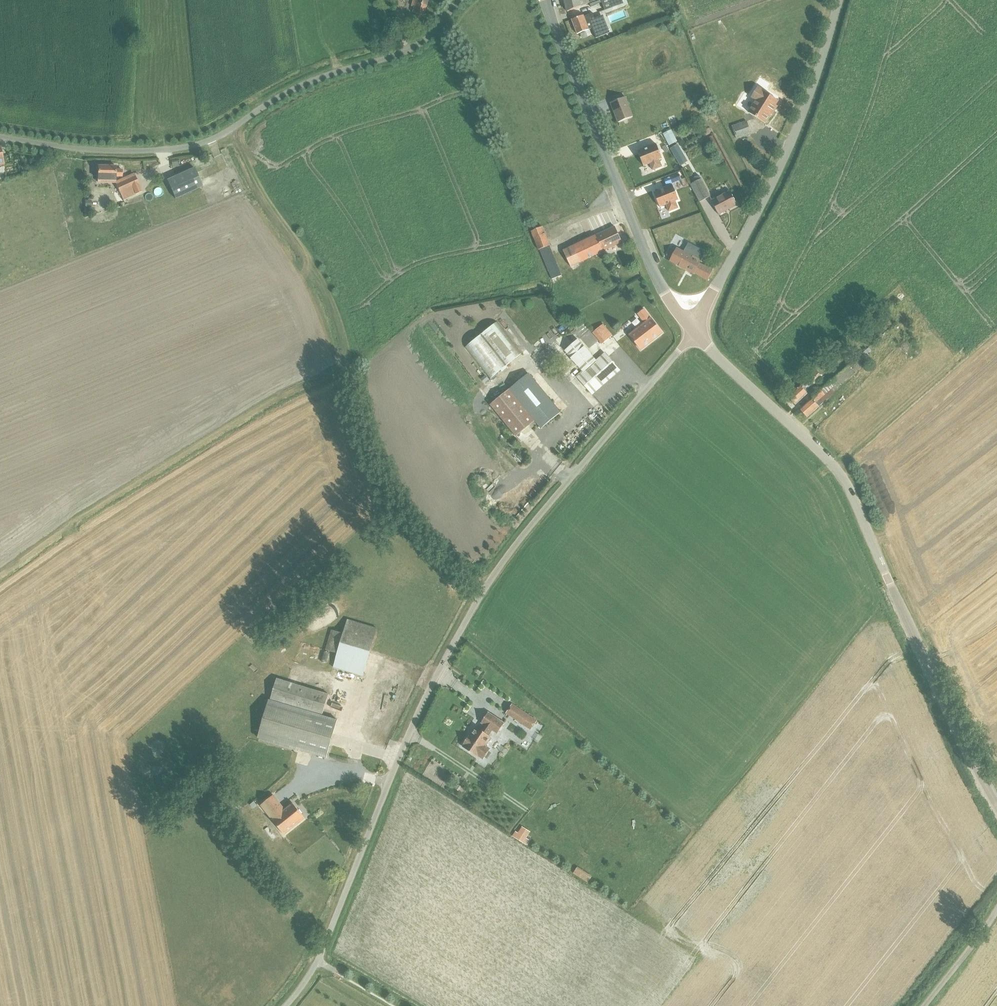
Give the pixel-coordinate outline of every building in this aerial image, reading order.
[(413,2),(416,2),(413,12),(417,13),(413,21),(418,24),(423,15),(425,15),(429,0),(413,0),(413,2)] [(590,3),(589,0),(564,0),(567,12),(590,3)] [(604,10),(622,3),(621,0),(600,0),(604,10)] [(584,15),(572,20),(578,33),(592,27),(596,38),(609,33),(603,15),(595,18),(593,13),(584,17),(584,15)] [(756,100),(749,113),(754,117),(764,123),(770,114),(771,115),(777,106),(775,105),(778,101),(757,88),(751,97),(756,100)] [(625,97),(611,103),(618,122),(633,117),(625,97)] [(751,133),(747,121),(732,126),(736,138),(751,133)] [(669,146),(677,142),(671,130),(663,134),(669,146)] [(656,144),(638,151),(643,166),(650,164),(652,170),(662,167),(659,160),(662,159),(656,144)] [(677,144),(670,148),(680,165),(687,161),(677,144)] [(115,182),(115,177),(115,176),(121,176),(121,170),(115,170),(115,166),(98,166),(98,177),(98,182),(115,182)] [(194,167),(167,179),(173,191),(176,199),(203,187),(201,182),(194,167)] [(670,176),(673,183),(682,179),(679,173),(670,176)] [(690,185),(700,202),(710,197),(699,175),(692,179),(694,183),(690,185)] [(141,192),(138,185),(135,177),(117,185),(124,200),(141,192)] [(673,186),(654,193),(660,207),(666,205),(669,212),(678,208),(675,201),(678,200),(673,186)] [(711,201),(718,215),(737,205),(729,191),(711,201)] [(580,220),(602,214),(600,207),(578,212),(580,220)] [(622,242),(615,226),(596,236),(603,251),(608,249),(622,242)] [(542,227),(531,231),(538,250),(540,250),(549,246),(550,245),(542,227)] [(603,251),(596,236),(595,235),(563,251),(570,267),(603,251)] [(671,248),(666,256),(671,258),(669,261),(679,266),(678,266),(685,270),(686,270),(694,274),(694,273),(707,280),(713,271),(699,263),(706,252),(697,247),(688,243),(683,251),(676,248),(675,250),(671,248)] [(604,285),(593,293),(599,302),(610,294),(604,285)] [(629,337),(640,350),(661,333),(643,310),(638,314),(646,324),(629,337)] [(581,320),(574,325),(577,329),(584,324),(581,320)] [(490,379),(522,353),(497,322),(465,347),(490,379)] [(593,332),(602,343),(612,335),(603,323),(593,332)] [(592,395),(619,371),(604,353),(596,360),(578,340),(565,351),(583,372),(576,377),(592,395)] [(868,348),(861,353),(866,358),(869,355),(868,353),(871,351),(868,348)] [(836,389),(868,360),(866,358),(861,353),(799,410),(806,418),(837,390),(836,389)] [(814,384),(822,377),(815,371),(808,378),(814,384)] [(528,374),(503,395),(490,405),(516,436),(536,421),(542,428),(561,413),(528,374)] [(795,405),(807,393),(800,386),(788,397),(795,405)] [(362,675),(376,627),(347,619),(343,632),(332,629),(326,649),(337,652),(333,666),(362,675)] [(270,699),(322,714),(329,693),(277,678),(270,699)] [(322,714),(270,699),(259,737),(326,757),(337,719),(322,714)] [(512,704),(506,712),(523,723),(528,715),(512,704)] [(470,736),(463,746),(464,747),(464,748),(478,757),(478,756),(483,760),(490,749),(485,746),(491,737),(488,736),(492,730),(497,734),(504,723),(489,713),(482,724),(485,725),(481,731),(477,728),(471,736),(470,736)] [(498,748),(491,758),(505,767),(512,757),(498,748)] [(305,818),(293,803),(285,810),(273,795),(260,805),(284,835),(305,818)] [(516,831),(512,836),(526,845),(529,839),(526,838),(528,834),(521,829),(518,833),(516,831)]
